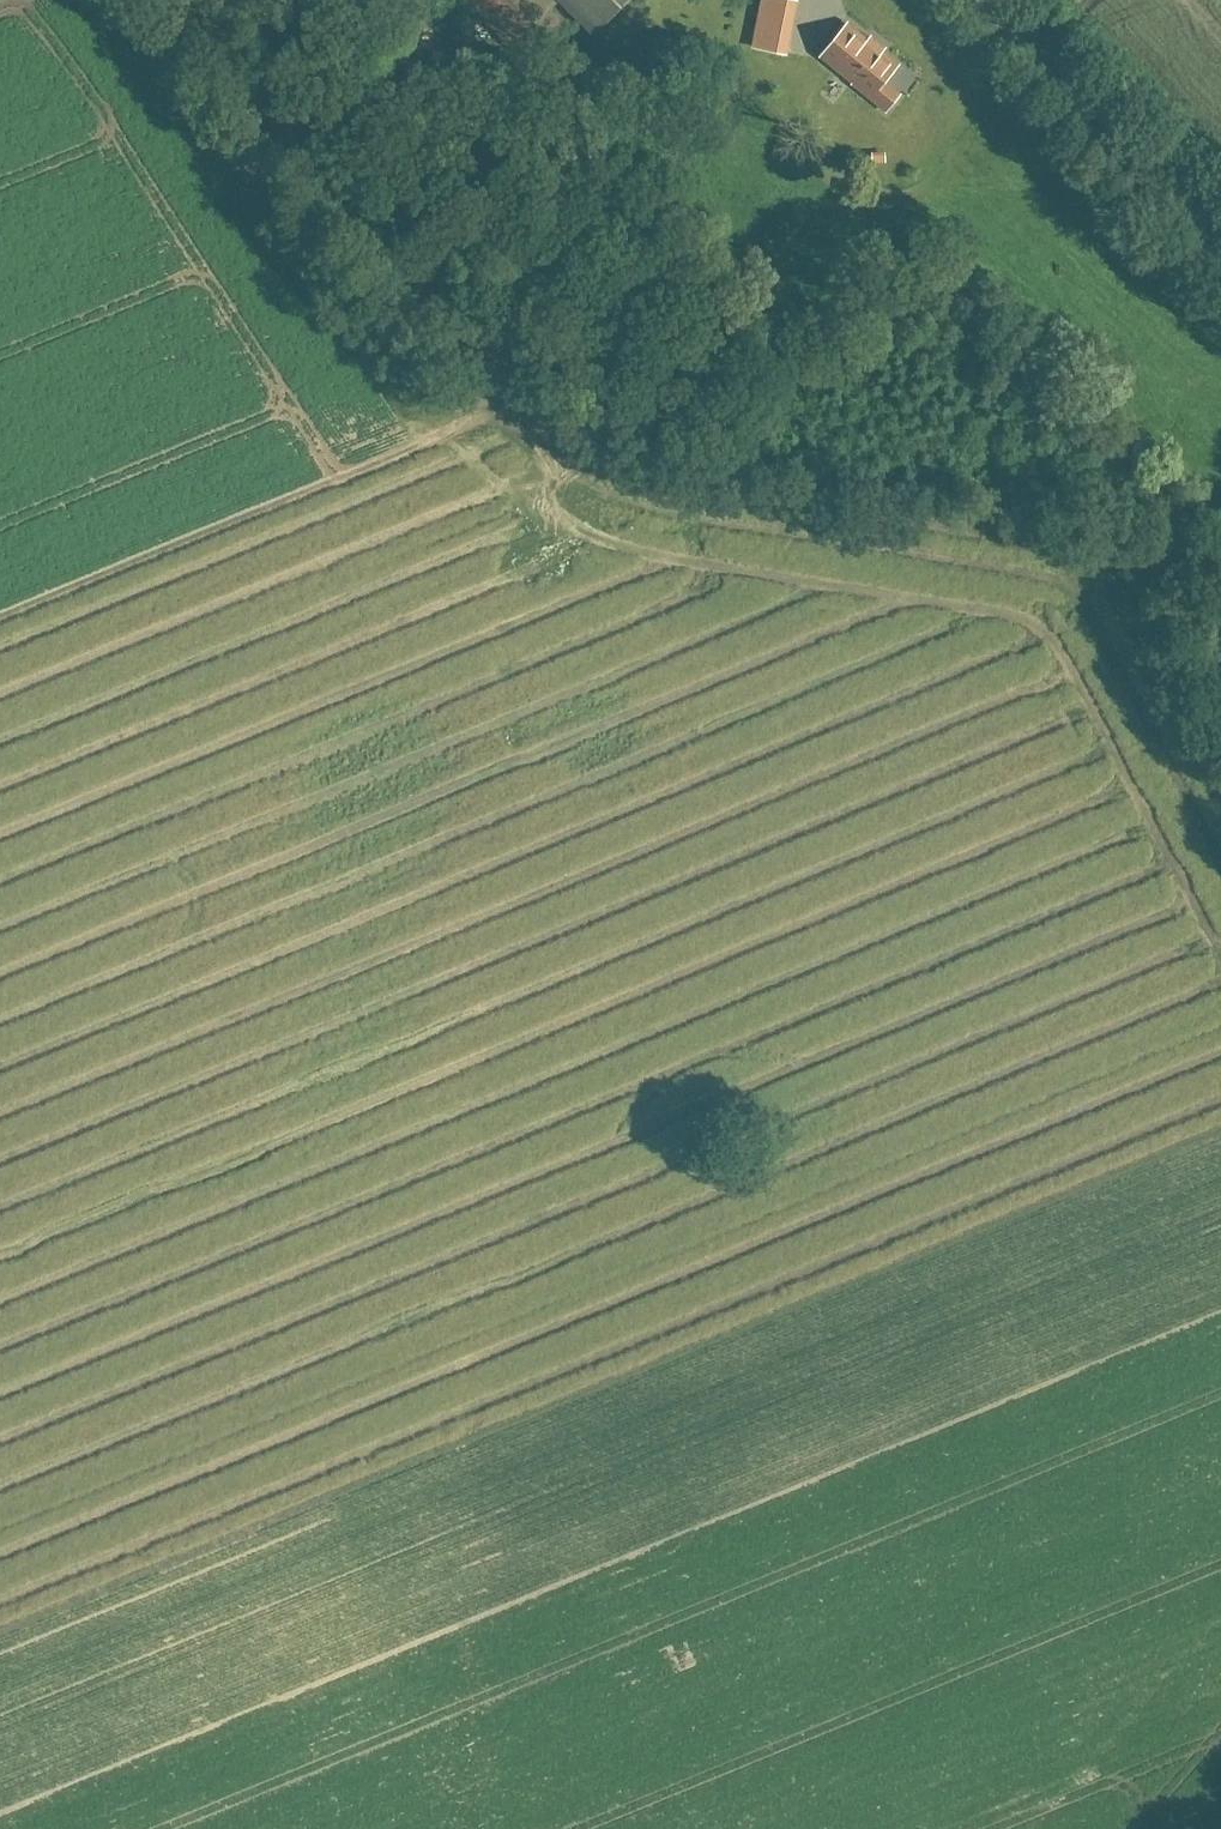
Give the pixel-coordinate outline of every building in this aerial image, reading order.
[(504,45),(537,16),(523,0),(454,0),(504,45)] [(586,29),(615,0),(557,0),(586,29)] [(885,79),(899,62),(848,21),(820,55),(886,109),(900,92),(885,79)]
